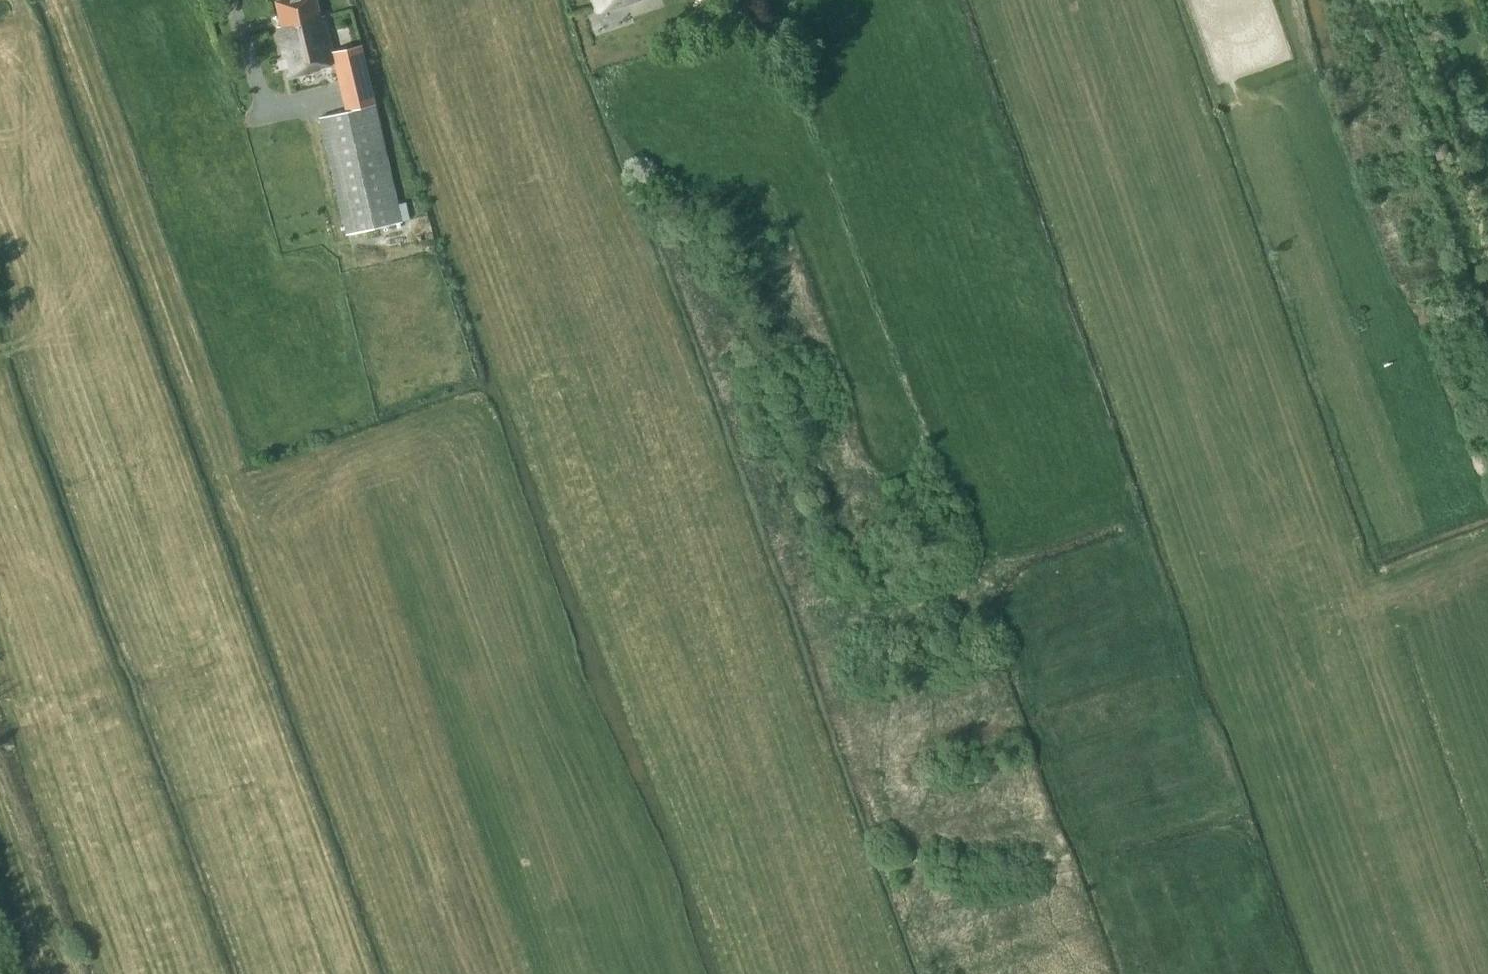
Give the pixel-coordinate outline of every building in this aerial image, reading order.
[(280,19),(281,27),(276,28),(278,39),(280,38),(290,80),(296,79),(295,75),(319,68),(319,66),(336,62),(340,80),(368,74),(362,44),(333,52),(325,15),(320,16),(317,0),(281,0),(277,1),(281,18),(280,19)] [(599,12),(636,0),(595,0),(599,12)] [(320,117),(348,234),(402,221),(375,103),(346,110),(320,117)]
